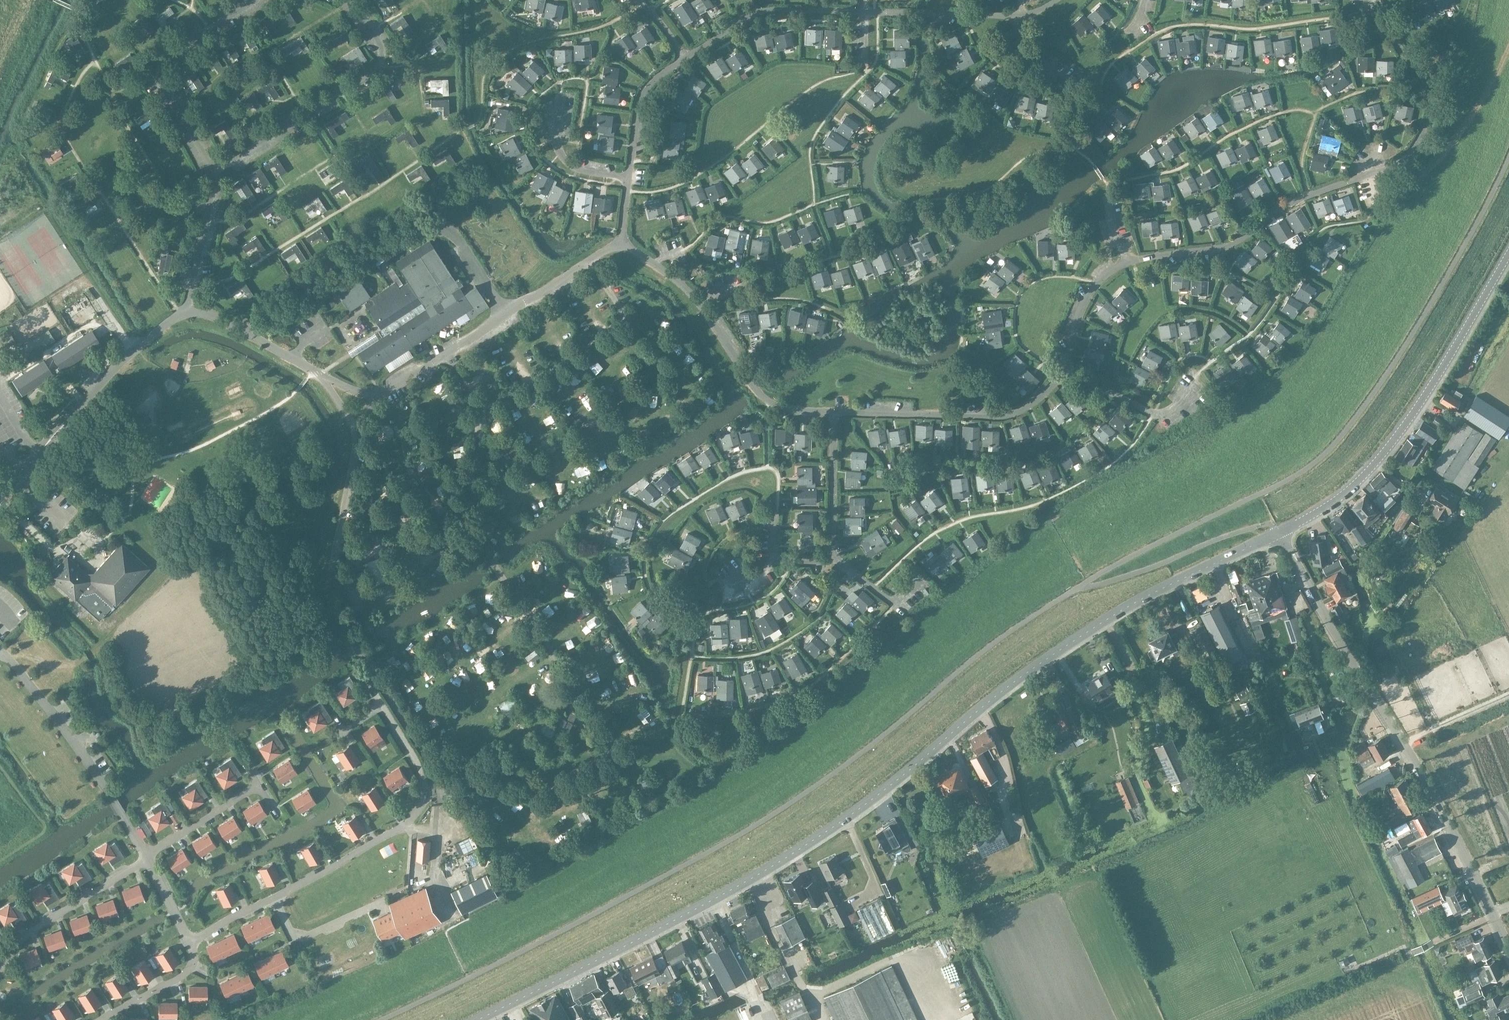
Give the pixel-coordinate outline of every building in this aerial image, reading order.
[(135,0),(115,0),(125,12),(137,3),(135,0)] [(546,12),(547,8),(543,7),(544,3),(545,0),(529,0),(527,9),(542,13),(542,11),(546,12)] [(579,2),(575,2),(576,10),(580,10),(580,11),(596,8),(594,0),(578,0),(579,2)] [(687,0),(673,9),(684,25),(698,15),(697,13),(696,11),(693,7),(691,3),(689,4),(687,0)] [(691,3),(693,7),(696,11),(697,13),(698,15),(700,14),(713,6),(710,0),(694,0),(692,1),(693,2),(691,3)] [(1233,1),(1232,7),(1248,9),(1249,0),(1233,0),(1233,1)] [(1264,1),(1259,2),(1260,10),(1265,9),(1264,5),(1280,3),(1279,0),(1264,0),(1264,1)] [(1437,7),(1435,4),(1432,5),(1429,2),(1429,0),(1423,0),(1414,5),(1421,18),(1434,11),(1434,9),(1437,7)] [(1437,7),(1440,12),(1453,5),(1451,0),(1432,0),(1429,2),(1432,5),(1435,4),(1437,7)] [(438,1),(433,3),(439,14),(444,11),(438,1)] [(547,8),(546,12),(545,17),(560,21),(563,6),(548,3),(548,4),(544,3),(543,7),(547,8)] [(288,23),(294,20),(284,5),(271,13),(274,18),(282,13),(288,23)] [(1092,19),(1095,22),(1098,26),(1110,16),(1100,5),(1088,15),(1089,16),(1086,18),(1089,22),(1092,19)] [(163,19),(173,12),(170,7),(155,17),(164,29),(168,27),(163,19)] [(420,7),(406,14),(410,22),(415,20),(418,25),(427,21),(420,7)] [(277,18),(282,27),(287,24),(283,15),(277,18)] [(1092,25),(1095,22),(1092,19),(1089,22),(1086,18),(1082,15),(1071,25),(1081,36),(1093,26),(1092,25)] [(150,34),(155,30),(145,16),(133,24),(135,28),(143,23),(150,34)] [(272,34),(277,30),(267,16),(255,24),(257,28),(265,24),(272,34)] [(407,34),(412,31),(403,16),(390,25),(393,29),(400,24),(407,34)] [(636,39),(638,43),(641,47),(654,39),(646,27),(633,35),(633,36),(630,38),(632,42),(636,39)] [(1318,41),(1318,45),(1322,45),(1338,43),(1335,28),(1320,30),(1321,36),(1322,40),(1318,41)] [(821,43),(823,43),(824,34),(822,34),(822,29),(806,29),(806,44),(821,44),(821,43)] [(826,34),(824,34),(823,43),(825,43),(825,48),(841,49),(841,30),(826,29),(826,34)] [(250,48),(255,44),(246,30),(233,38),(236,42),(243,37),(250,48)] [(351,46),(356,43),(347,31),(333,40),(336,45),(346,39),(351,46)] [(900,47),(904,47),(909,47),(909,31),(894,31),(894,47),(895,47),(895,51),(900,51),(900,47)] [(773,46),(777,45),(776,41),(772,42),(771,37),(770,32),(755,36),(758,50),(774,47),(773,46)] [(775,36),(771,37),(772,42),(776,41),(777,45),(778,50),(794,47),(790,32),(775,36)] [(958,53),(962,51),(960,47),(962,46),(954,33),(941,40),(948,53),(952,51),(956,49),(958,53)] [(635,45),(638,43),(636,39),(632,42),(630,38),(627,34),(614,42),(622,55),(635,46),(635,45)] [(444,51),(448,48),(440,35),(425,45),(429,50),(439,43),(444,51)] [(1319,50),(1318,45),(1318,41),(1322,40),(1321,36),(1317,36),(1317,35),(1301,37),(1304,52),(1319,50)] [(304,52),(309,50),(300,37),(282,49),(285,54),(299,45),(304,52)] [(1222,57),(1226,57),(1227,48),(1223,48),(1224,43),(1224,39),(1209,37),(1207,51),(1222,54),(1222,57)] [(81,55),(85,52),(78,39),(73,42),(71,38),(66,40),(74,53),(78,51),(81,55)] [(1176,52),(1180,51),(1180,47),(1176,48),(1175,43),(1174,38),(1159,41),(1161,56),(1177,53),(1176,52)] [(1270,38),(1254,40),(1257,55),(1272,53),(1272,56),(1276,55),(1276,51),(1275,46),(1271,47),(1270,42),(1270,38)] [(1275,46),(1276,51),(1276,56),(1292,54),(1290,39),(1274,41),(1274,42),(1270,42),(1271,47),(1275,46)] [(233,58),(238,55),(229,40),(216,49),(219,53),(227,48),(233,58)] [(1179,43),(1175,43),(1176,48),(1180,47),(1180,51),(1181,57),(1196,55),(1194,40),(1179,42),(1179,43)] [(1227,48),(1226,57),(1226,58),(1241,60),(1243,45),(1228,43),(1228,44),(1224,43),(1223,48),(1227,48)] [(575,45),(575,50),(575,54),(571,54),(571,59),(576,59),(576,60),(591,59),(590,44),(575,45)] [(358,47),(339,60),(342,65),(357,55),(362,63),(367,60),(358,47)] [(904,51),(904,47),(900,47),(900,51),(895,51),(890,51),(891,66),(906,66),(906,51),(904,51)] [(967,48),(962,51),(958,53),(956,49),(952,51),(954,55),(953,55),(961,69),(974,62),(967,48)] [(572,64),(571,59),(571,54),(575,54),(575,50),(571,50),(571,49),(556,49),(556,65),(572,64)] [(727,59),(724,62),(726,65),(730,63),(732,67),(735,71),(748,63),(740,50),(727,59)] [(216,69),(222,66),(212,51),(199,60),(202,64),(210,59),(216,69)] [(134,70),(138,67),(130,54),(115,64),(119,69),(129,62),(134,70)] [(310,65),(315,72),(320,68),(310,55),(295,65),(300,72),(310,65)] [(1373,70),(1377,70),(1377,66),(1373,65),(1373,61),(1373,56),(1358,56),(1358,71),(1373,71),(1373,70)] [(729,69),(732,67),(730,63),(726,65),(724,62),(721,57),(708,66),(717,78),(729,70),(729,69)] [(1137,72),(1140,76),(1143,79),(1155,69),(1145,58),(1133,68),(1134,69),(1131,72),(1134,75),(1137,72)] [(1377,66),(1377,70),(1377,75),(1393,76),(1393,60),(1377,60),(1377,61),(1373,61),(1373,65),(1377,66)] [(520,70),(517,72),(521,76),(524,79),(527,76),(530,79),(534,82),(544,71),(533,61),(523,72),(520,70)] [(1349,82),(1340,70),(1342,68),(1339,64),(1332,70),(1334,73),(1327,78),(1323,81),(1332,94),(1349,82)] [(611,87),(615,87),(616,84),(617,84),(619,68),(604,66),(602,82),(607,82),(612,83),(611,87)] [(67,80),(69,74),(54,67),(47,81),(52,83),(56,75),(67,80)] [(300,70),(302,81),(311,79),(309,68),(300,70)] [(1137,78),(1140,76),(1137,72),(1134,75),(1131,72),(1128,68),(1116,79),(1126,90),(1138,79),(1137,78)] [(204,86),(202,84),(192,69),(180,78),(183,82),(190,77),(198,90),(204,86)] [(429,80),(439,79),(439,72),(429,72),(429,80)] [(517,72),(507,84),(521,97),(534,82),(530,79),(527,76),(524,79),(521,76),(517,72)] [(989,92),(992,94),(995,90),(991,88),(994,84),(996,80),(983,72),(975,85),(988,93),(989,92)] [(388,86),(398,80),(395,75),(380,84),(388,97),(393,94),(388,86)] [(690,91),(693,94),(698,96),(706,83),(693,75),(685,88),(686,89),(684,92),(687,95),(690,91)] [(879,91),(882,94),(886,97),(896,85),(884,75),(874,87),(875,88),(873,91),(876,94),(879,91)] [(442,95),(448,94),(447,79),(430,80),(430,86),(442,86),(442,95)] [(274,99),(279,96),(270,81),(257,89),(260,94),(267,89),(274,99)] [(621,88),(615,87),(611,87),(612,83),(607,82),(607,86),(606,86),(604,102),(619,104),(621,88)] [(995,90),(992,94),(989,98),(1002,107),(1010,94),(997,86),(994,84),(991,88),(995,90)] [(879,97),(882,94),(879,91),(876,94),(873,91),(869,88),(859,100),(871,110),(880,98),(879,97)] [(1254,99),(1255,103),(1257,108),(1272,104),(1267,89),(1252,94),(1253,95),(1249,96),(1250,100),(1254,99)] [(691,97),(693,94),(690,91),(687,95),(684,92),(679,90),(671,103),(684,111),(692,98),(691,97)] [(389,103),(397,113),(412,101),(403,91),(389,103)] [(1252,104),(1255,103),(1254,99),(1250,100),(1249,96),(1247,91),(1233,96),(1237,110),(1252,106),(1252,104)] [(257,110),(262,106),(253,92),(240,100),(243,104),(250,100),(257,110)] [(1020,95),(1017,110),(1032,113),(1031,116),(1035,117),(1036,112),(1037,107),(1033,107),(1034,102),(1035,98),(1020,95)] [(370,96),(363,101),(368,107),(375,102),(370,96)] [(443,115),(448,114),(448,99),(431,100),(431,106),(443,106),(443,115)] [(1038,103),(1034,102),(1033,107),(1037,107),(1036,112),(1035,117),(1050,120),(1053,105),(1038,102),(1038,103)] [(50,116),(52,110),(37,103),(30,117),(35,119),(39,111),(50,116)] [(1365,112),(1366,116),(1367,122),(1382,118),(1378,103),(1363,107),(1364,108),(1360,109),(1361,113),(1365,112)] [(1362,118),(1366,116),(1365,112),(1361,113),(1360,109),(1359,104),(1344,108),(1348,123),(1363,119),(1362,118)] [(1410,121),(1413,107),(1398,104),(1395,118),(1410,121)] [(391,124),(395,121),(387,108),(372,118),(376,123),(386,117),(391,124)] [(517,122),(513,121),(514,111),(499,108),(496,128),(515,131),(517,122)] [(1110,123),(1113,126),(1117,130),(1128,119),(1117,108),(1106,119),(1107,120),(1104,123),(1107,126),(1110,123)] [(1201,120),(1199,121),(1202,125),(1203,124),(1206,127),(1207,126),(1210,131),(1223,122),(1215,109),(1202,118),(1202,119),(1201,120)] [(155,126),(159,123),(151,110),(136,120),(139,125),(150,118),(155,126)] [(325,125),(333,138),(337,135),(333,127),(343,121),(339,115),(325,125)] [(605,135),(609,136),(610,132),(611,132),(613,117),(598,115),(596,130),(601,131),(605,131),(605,135)] [(842,132),(845,134),(849,137),(858,124),(846,116),(837,129),(838,129),(835,133),(839,135),(842,132)] [(1210,131),(1207,126),(1206,127),(1203,124),(1202,125),(1199,121),(1196,117),(1184,126),(1192,138),(1205,130),(1207,133),(1210,131)] [(427,128),(441,128),(441,119),(427,120),(427,128)] [(1110,129),(1113,126),(1110,123),(1107,126),(1104,123),(1101,119),(1090,130),(1101,141),(1111,130),(1110,129)] [(230,138),(235,134),(225,120),(213,128),(216,133),(223,128),(230,138)] [(675,138),(679,138),(684,139),(686,123),(671,122),(669,137),(670,137),(670,141),(674,142),(675,138)] [(1264,144),(1278,138),(1272,125),(1258,130),(1261,137),(1264,144)] [(412,147),(418,144),(408,129),(395,137),(398,142),(406,137),(412,147)] [(843,138),(845,134),(842,132),(839,135),(835,133),(831,130),(823,143),(839,154),(848,141),(843,138)] [(615,137),(609,136),(605,135),(605,131),(601,131),(600,135),(598,150),(613,152),(615,137)] [(107,143),(107,135),(90,134),(89,152),(98,152),(98,143),(107,143)] [(1316,149),(1315,153),(1323,155),(1324,151),(1328,153),(1333,154),(1337,139),(1322,135),(1318,150),(1316,149)] [(507,159),(512,157),(515,154),(521,152),(513,138),(500,145),(507,159)] [(679,142),(679,138),(675,138),(674,142),(670,141),(665,140),(663,156),(678,158),(680,142),(679,142)] [(772,159),(783,149),(774,138),(762,148),(772,159)] [(1162,152),(1164,155),(1167,160),(1180,151),(1172,139),(1159,147),(1159,148),(1156,150),(1158,154),(1162,152)] [(1238,153),(1240,157),(1243,162),(1257,156),(1250,142),(1236,149),(1233,151),(1235,155),(1238,153)] [(1161,158),(1164,155),(1162,152),(1158,154),(1156,150),(1153,146),(1140,155),(1149,167),(1162,159),(1161,158)] [(1237,159),(1240,157),(1238,153),(1235,155),(1233,151),(1231,147),(1217,154),(1223,167),(1237,161),(1237,159)] [(450,165),(455,162),(446,149),(432,159),(435,164),(445,157),(450,165)] [(390,163),(395,159),(388,150),(383,154),(390,163)] [(513,160),(520,174),(533,167),(526,153),(524,150),(521,152),(515,154),(517,158),(513,160)] [(1314,153),(1310,168),(1324,172),(1328,157),(1332,158),(1333,154),(1328,153),(1324,151),(1323,155),(1315,153),(1314,153)] [(746,168),(748,171),(751,175),(764,166),(754,154),(742,163),(743,164),(740,166),(742,170),(746,168)] [(373,173),(378,169),(369,155),(356,163),(359,168),(366,163),(373,173)] [(291,156),(286,159),(290,167),(295,164),(291,156)] [(281,175),(286,171),(276,157),(264,165),(266,170),(274,165),(281,175)] [(1268,176),(1272,174),(1277,182),(1290,175),(1283,162),(1270,169),(1268,167),(1265,169),(1268,176)] [(322,177),(332,171),(337,178),(342,175),(333,163),(319,172),(322,177)] [(745,174),(748,171),(746,168),(742,170),(740,166),(736,163),(724,172),(734,184),(746,174),(745,174)] [(425,181),(429,178),(421,165),(407,175),(410,180),(420,173),(425,181)] [(843,181),(844,166),(828,166),(828,181),(843,181)] [(274,178),(280,175),(275,167),(269,170),(274,178)] [(264,186),(269,182),(260,168),(247,176),(250,181),(257,176),(264,186)] [(1199,182),(1201,186),(1204,191),(1218,183),(1211,170),(1197,177),(1197,178),(1194,180),(1196,184),(1199,182)] [(539,172),(533,186),(547,193),(546,196),(549,197),(551,193),(553,189),(549,187),(553,179),(539,172)] [(69,187),(79,180),(76,175),(61,184),(69,197),(74,194),(69,187)] [(1198,188),(1201,186),(1199,182),(1196,184),(1194,180),(1191,176),(1178,183),(1185,196),(1198,189),(1198,188)] [(1249,186),(1247,187),(1250,191),(1252,195),(1254,194),(1256,199),(1270,191),(1262,178),(1249,185),(1249,186)] [(247,197),(252,193),(243,179),(230,187),(233,191),(240,187),(247,197)] [(551,193),(548,198),(562,205),(569,191),(556,185),(558,181),(553,179),(549,187),(553,189),(551,193)] [(348,195),(353,192),(345,180),(330,189),(333,194),(344,188),(348,195)] [(708,192),(710,196),(712,201),(726,195),(720,181),(706,187),(706,188),(703,190),(704,194),(708,192)] [(1150,196),(1154,195),(1154,191),(1150,191),(1149,187),(1148,182),(1133,185),(1135,199),(1150,197),(1150,196)] [(1154,191),(1154,195),(1155,201),(1170,199),(1168,184),(1153,186),(1153,187),(1149,187),(1150,191),(1154,191)] [(1239,208),(1256,199),(1254,194),(1252,195),(1250,191),(1247,187),(1246,188),(1243,184),(1230,192),(1239,208)] [(706,198),(710,196),(708,192),(704,194),(703,190),(701,185),(687,191),(692,205),(707,199),(706,198)] [(288,201),(303,194),(300,188),(285,194),(288,201)] [(591,202),(592,198),(592,193),(577,191),(574,210),(594,212),(595,203),(591,202)] [(162,201),(163,196),(148,192),(144,209),(150,211),(153,199),(162,201)] [(1335,205),(1337,209),(1339,214),(1353,209),(1348,195),(1333,200),(1334,201),(1330,202),(1331,207),(1335,205)] [(317,205),(322,213),(326,210),(318,197),(303,207),(307,212),(317,205)] [(595,203),(594,212),(609,214),(611,199),(596,197),(596,198),(592,198),(591,202),(595,203)] [(84,210),(95,204),(91,198),(77,208),(85,221),(89,218),(84,210)] [(1333,211),(1337,209),(1335,205),(1331,207),(1330,202),(1328,198),(1314,203),(1319,217),(1333,212),(1333,211)] [(667,208),(668,212),(670,217),(685,214),(681,199),(666,203),(666,204),(662,205),(663,209),(667,208)] [(280,216),(284,213),(276,200),(261,210),(265,215),(275,209),(280,216)] [(665,213),(668,212),(667,208),(663,209),(662,205),(661,200),(646,204),(650,218),(665,214),(665,213)] [(846,215),(847,219),(849,224),(864,220),(859,205),(845,210),(845,211),(841,212),(842,216),(846,215)] [(844,220),(847,219),(846,215),(842,216),(841,212),(840,207),(825,212),(829,226),(844,221),(844,220)] [(1210,218),(1211,222),(1214,227),(1228,221),(1222,207),(1208,213),(1208,214),(1204,216),(1206,220),(1210,218)] [(1287,217),(1284,219),(1286,223),(1288,226),(1292,224),(1294,228),(1297,233),(1310,225),(1302,212),(1300,208),(1299,208),(1300,209),(1287,216),(1287,217)] [(1208,224),(1211,222),(1210,218),(1206,220),(1204,216),(1202,211),(1188,217),(1194,231),(1208,225),(1208,224)] [(1290,230),(1294,228),(1292,224),(1288,226),(1286,223),(1283,218),(1270,226),(1280,243),(1293,235),(1290,230)] [(290,228),(287,220),(273,226),(276,233),(290,228)] [(1157,220),(1142,222),(1144,237),(1159,235),(1159,239),(1163,238),(1163,233),(1162,229),(1158,229),(1158,225),(1157,220)] [(1162,229),(1163,233),(1163,238),(1179,236),(1177,221),(1162,223),(1162,224),(1158,225),(1158,229),(1162,229)] [(242,223),(239,224),(225,234),(233,246),(238,244),(233,236),(245,228),(242,223)] [(800,235),(802,239),(804,243),(818,237),(812,223),(798,230),(798,231),(795,232),(797,236),(800,235)] [(325,243),(329,240),(321,227),(306,237),(310,242),(320,235),(325,243)] [(799,240),(802,239),(800,235),(797,236),(795,232),(793,228),(779,235),(785,248),(799,241),(799,240)] [(723,247),(723,248),(742,252),(746,232),(731,229),(728,239),(728,243),(724,242),(723,247)] [(710,233),(707,248),(713,249),(712,255),(721,257),(722,251),(723,248),(723,247),(724,242),(728,243),(728,239),(725,238),(725,237),(710,233)] [(260,252),(265,249),(256,237),(242,246),(245,251),(256,245),(260,252)] [(914,248),(916,252),(918,257),(932,251),(926,237),(912,244),(909,246),(911,250),(914,248)] [(1326,253),(1330,255),(1335,258),(1342,244),(1330,237),(1322,250),(1320,254),(1324,256),(1326,253)] [(766,256),(769,241),(753,239),(751,254),(766,256)] [(1249,249),(1246,252),(1249,254),(1253,257),(1255,254),(1259,257),(1263,260),(1272,248),(1261,239),(1251,250),(1249,249)] [(357,276),(336,290),(350,311),(363,302),(381,329),(421,302),(425,309),(358,352),(371,373),(466,312),(470,318),(488,306),(475,286),(463,294),(459,287),(463,285),(458,278),(455,280),(429,240),(395,262),(408,282),(375,303),(357,276)] [(1054,240),(1038,241),(1039,256),(1054,255),(1055,260),(1059,260),(1059,259),(1058,254),(1058,249),(1054,249),(1054,245),(1054,240)] [(912,254),(916,252),(914,248),(911,250),(909,246),(907,242),(893,248),(901,265),(915,259),(912,254)] [(1058,245),(1054,245),(1054,249),(1058,249),(1058,254),(1059,259),(1074,258),(1073,243),(1058,244),(1058,245)] [(306,259),(304,256),(296,244),(281,253),(284,258),(295,252),(301,262),(306,259)] [(1256,260),(1259,257),(1255,254),(1253,257),(1249,254),(1246,252),(1245,251),(1235,263),(1247,273),(1257,261),(1256,260)] [(1328,258),(1330,255),(1326,253),(1324,256),(1320,254),(1316,251),(1308,265),(1321,272),(1329,259),(1328,258)] [(873,261),(870,263),(871,267),(875,265),(877,269),(879,274),(893,268),(886,252),(872,258),(873,261)] [(166,258),(161,257),(158,272),(163,273),(164,268),(169,270),(172,255),(167,254),(166,258)] [(873,271),(877,269),(875,265),(871,267),(870,263),(868,258),(853,264),(859,278),(873,272),(873,271)] [(995,269),(993,272),(996,275),(1000,278),(1002,275),(1006,278),(1010,281),(1019,268),(1008,259),(998,272),(995,269)] [(383,271),(392,286),(398,282),(389,267),(383,271)] [(833,278),(835,282),(836,287),(851,283),(847,268),(832,273),(828,275),(829,279),(833,278)] [(831,283),(835,282),(833,278),(829,279),(828,275),(827,270),(812,274),(816,289),(831,284),(831,283)] [(993,272),(983,285),(995,294),(1004,282),(1008,284),(1010,281),(1006,278),(1002,275),(1000,278),(996,275),(993,272)] [(129,290),(142,281),(137,273),(123,282),(129,290)] [(1188,289),(1192,289),(1192,285),(1188,285),(1188,280),(1188,275),(1173,275),(1172,290),(1188,290),(1188,289)] [(1188,280),(1188,285),(1192,285),(1192,289),(1192,295),(1207,295),(1208,280),(1192,280),(1192,277),(1188,276),(1188,280)] [(253,295),(250,291),(242,278),(228,288),(231,293),(241,287),(248,298),(253,295)] [(1236,302),(1239,304),(1242,300),(1238,298),(1241,294),(1244,290),(1231,281),(1222,294),(1235,303),(1236,302)] [(1296,295),(1294,299),(1298,301),(1300,297),(1303,300),(1308,302),(1316,289),(1303,281),(1295,295),(1296,295)] [(1116,304),(1120,307),(1124,311),(1134,299),(1123,289),(1113,300),(1113,301),(1110,304),(1114,307),(1116,304)] [(1242,300),(1239,304),(1236,308),(1249,317),(1257,305),(1245,296),(1244,297),(1241,294),(1238,298),(1242,300)] [(1301,303),(1303,300),(1300,297),(1298,301),(1294,299),(1290,296),(1282,309),(1294,317),(1302,304),(1301,303)] [(1117,310),(1120,307),(1116,304),(1114,307),(1110,304),(1107,301),(1096,312),(1107,322),(1118,311),(1117,310)] [(653,309),(643,310),(644,322),(653,321),(653,309)] [(804,326),(807,327),(808,323),(804,322),(805,318),(806,313),(791,310),(788,324),(803,327),(804,326)] [(999,326),(1003,326),(1001,310),(982,313),(984,329),(990,328),(991,332),(995,331),(994,327),(999,326)] [(755,311),(739,313),(743,333),(758,330),(758,328),(762,328),(760,319),(756,320),(756,316),(755,311)] [(759,315),(756,316),(756,320),(760,319),(762,328),(762,329),(777,326),(775,311),(759,314),(759,315)] [(808,323),(807,327),(806,332),(822,335),(825,320),(809,317),(809,318),(805,318),(804,322),(808,323)] [(273,331),(276,325),(271,321),(267,328),(273,331)] [(1266,332),(1263,335),(1267,338),(1271,341),(1273,338),(1281,344),(1290,332),(1279,322),(1269,334),(1266,332)] [(1177,336),(1181,336),(1180,331),(1176,332),(1175,327),(1175,323),(1159,326),(1162,340),(1177,338),(1177,336)] [(1180,331),(1181,336),(1182,341),(1197,338),(1195,323),(1179,326),(1179,327),(1175,327),(1176,332),(1180,331)] [(1219,346),(1231,335),(1220,324),(1209,334),(1219,346)] [(1003,329),(1003,326),(999,326),(994,327),(995,331),(991,332),(985,333),(988,348),(1002,346),(1000,330),(1002,330),(1003,329)] [(91,331),(51,356),(61,372),(101,347),(91,331)] [(519,332),(509,338),(515,347),(525,341),(519,332)] [(1091,347),(1090,351),(1095,352),(1096,348),(1100,349),(1105,350),(1109,335),(1094,332),(1090,347),(1091,347)] [(8,356),(19,349),(22,355),(35,348),(27,334),(3,347),(8,356)] [(1263,335),(1254,347),(1265,356),(1275,344),(1278,347),(1281,344),(1273,338),(1271,341),(1267,338),(1263,335)] [(621,340),(623,349),(631,347),(629,338),(621,340)] [(677,345),(665,349),(668,360),(681,356),(677,345)] [(1099,353),(1100,349),(1096,348),(1095,352),(1090,351),(1086,350),(1082,365),(1097,368),(1100,353),(1099,353)] [(1147,367),(1151,369),(1155,371),(1162,357),(1149,350),(1142,364),(1143,365),(1141,368),(1145,370),(1147,367)] [(1018,374),(1021,377),(1024,374),(1021,371),(1024,368),(1027,364),(1015,354),(1005,365),(1017,375),(1018,374)] [(1235,368),(1238,372),(1241,376),(1253,367),(1244,355),(1232,364),(1232,365),(1229,367),(1232,371),(1235,368)] [(182,358),(178,370),(186,372),(190,360),(182,358)] [(44,361),(11,381),(21,397),(53,376),(44,361)] [(206,374),(215,367),(209,361),(201,368),(206,374)] [(1235,374),(1238,372),(1235,368),(1232,371),(1229,367),(1226,363),(1214,373),(1223,385),(1235,375),(1235,374)] [(630,364),(621,369),(626,380),(636,375),(630,364)] [(1149,372),(1151,369),(1147,367),(1145,370),(1141,368),(1137,366),(1130,380),(1143,387),(1150,373),(1149,372)] [(579,382),(584,379),(577,367),(572,370),(579,382)] [(1027,370),(1024,368),(1021,371),(1024,374),(1021,377),(1017,381),(1029,391),(1039,380),(1027,370)] [(1459,400),(1462,394),(1456,390),(1453,396),(1445,391),(1440,400),(1455,410),(1461,401),(1459,400)] [(662,404),(667,401),(661,393),(657,396),(662,404)] [(1070,407),(1073,410),(1076,414),(1088,404),(1079,393),(1067,403),(1064,406),(1067,409),(1070,407)] [(1479,399),(1476,396),(1463,416),(1497,438),(1503,428),(1508,419),(1508,418),(1479,399)] [(1070,413),(1073,410),(1070,407),(1067,409),(1064,406),(1061,402),(1049,412),(1059,424),(1071,414),(1070,413)] [(1113,424),(1116,427),(1120,431),(1131,419),(1119,409),(1109,421),(1110,422),(1107,425),(1110,427),(1113,424)] [(1441,427),(1444,422),(1436,416),(1433,421),(1441,427)] [(1031,431),(1033,435),(1035,440),(1049,436),(1045,421),(1030,426),(1030,427),(1026,428),(1028,432),(1031,431)] [(1114,430),(1116,427),(1113,424),(1110,427),(1107,425),(1104,421),(1093,433),(1105,443),(1115,431),(1114,430)] [(1423,422),(1416,433),(1423,437),(1432,443),(1439,432),(1423,422)] [(1462,427),(1459,425),(1432,468),(1464,489),(1479,467),(1482,462),(1496,439),(1486,433),(1484,435),(1465,422),(1462,427)] [(932,439),(936,439),(936,434),(932,434),(932,430),(932,425),(917,424),(916,440),(932,440),(932,439)] [(1029,436),(1033,435),(1031,431),(1028,432),(1026,428),(1025,424),(1010,428),(1015,443),(1029,438),(1029,436)] [(979,440),(983,440),(983,436),(979,436),(979,431),(979,426),(964,426),(963,441),(979,441),(979,440)] [(886,442),(890,441),(890,436),(886,437),(885,433),(884,428),(869,431),(872,446),(887,443),(886,442)] [(890,436),(890,441),(891,446),(907,443),(904,428),(889,431),(889,432),(885,433),(886,437),(890,436)] [(741,434),(737,435),(738,439),(742,438),(743,443),(745,448),(760,444),(755,429),(741,433),(741,434)] [(791,438),(792,434),(792,429),(776,429),(776,444),(791,444),(791,443),(795,443),(795,439),(791,438)] [(936,434),(936,439),(935,444),(951,444),(951,429),(936,429),(936,430),(932,430),(932,434),(936,434)] [(983,436),(983,440),(982,445),(998,446),(999,431),(983,430),(983,431),(979,431),(979,436),(983,436)] [(739,444),(743,443),(742,438),(738,439),(737,435),(736,431),(721,435),(725,450),(740,445),(739,444)] [(1408,439),(1396,457),(1411,466),(1427,441),(1413,432),(1408,440),(1408,439)] [(796,434),(792,434),(791,438),(795,439),(795,443),(795,449),(811,449),(811,434),(796,433),(796,434)] [(1078,450),(1075,452),(1077,456),(1080,454),(1083,458),(1085,462),(1099,454),(1091,441),(1078,449),(1078,450)] [(511,443),(490,456),(495,463),(515,450),(511,443)] [(697,456),(693,458),(696,462),(699,460),(702,464),(704,468),(718,460),(709,447),(696,456),(697,456)] [(1079,460),(1083,458),(1080,454),(1077,456),(1075,452),(1072,448),(1059,456),(1067,469),(1080,461),(1079,460)] [(856,467),(860,468),(866,468),(867,453),(852,451),(851,467),(851,471),(856,471),(856,467)] [(698,466),(702,464),(699,460),(696,462),(693,458),(691,455),(677,463),(686,476),(699,467),(698,466)] [(1041,475),(1043,479),(1045,484),(1060,478),(1054,464),(1040,470),(1040,471),(1036,472),(1038,476),(1041,475)] [(860,472),(860,468),(856,467),(856,471),(851,471),(846,470),(845,486),(860,487),(862,472),(860,472)] [(807,487),(811,487),(811,483),(812,483),(812,468),(797,468),(797,483),(798,483),(807,483),(807,487)] [(1039,480),(1043,479),(1041,475),(1038,476),(1036,472),(1034,468),(1020,474),(1026,488),(1040,482),(1039,480)] [(655,483),(653,486),(656,489),(659,486),(662,489),(665,493),(677,482),(666,472),(655,482),(655,483)] [(1387,485),(1391,482),(1382,473),(1381,472),(1370,483),(1380,492),(1384,489),(1385,491),(1389,487),(1387,485)] [(160,473),(157,478),(172,490),(175,485),(160,473)] [(993,487),(998,486),(997,482),(993,482),(992,478),(992,473),(976,475),(978,490),(994,488),(993,487)] [(997,482),(998,486),(998,492),(1014,490),(1012,475),(996,477),(992,478),(993,482),(997,482)] [(953,494),(969,492),(967,477),(951,479),(953,494)] [(427,485),(429,490),(438,487),(436,482),(427,485)] [(659,492),(662,489),(659,486),(656,489),(653,486),(649,482),(638,493),(649,504),(660,493),(659,492)] [(807,483),(798,483),(798,487),(797,487),(797,503),(816,503),(816,487),(811,487),(807,487),(807,483)] [(1448,513),(1457,500),(1435,487),(1428,499),(1437,505),(1433,512),(1442,518),(1446,512),(1448,513)] [(140,500),(154,512),(163,501),(150,489),(140,500)] [(922,501),(918,503),(921,507),(924,504),(927,508),(930,512),(943,503),(933,491),(921,500),(922,501)] [(1379,511),(1378,509),(1365,495),(1351,507),(1364,523),(1363,524),(1366,528),(1374,521),(1371,518),(1379,511)] [(850,514),(851,516),(860,515),(859,513),(864,513),(865,513),(865,498),(850,498),(850,514)] [(728,511),(730,515),(733,520),(747,514),(741,500),(726,506),(727,507),(723,509),(725,513),(728,511)] [(924,511),(927,508),(924,504),(921,507),(918,503),(915,500),(903,509),(912,521),(925,512),(924,511)] [(476,508),(483,517),(489,513),(482,503),(476,508)] [(727,517),(730,515),(728,511),(725,513),(723,509),(721,505),(707,511),(713,524),(727,518),(727,517)] [(1334,518),(1331,521),(1338,531),(1341,528),(1342,529),(1354,520),(1345,508),(1333,517),(1334,518)] [(623,529),(624,525),(628,526),(633,528),(637,513),(623,509),(619,524),(620,524),(618,528),(623,529)] [(1401,532),(1412,514),(1402,510),(1393,526),(1401,532)] [(851,518),(846,518),(846,533),(861,533),(861,518),(865,518),(865,513),(859,513),(860,515),(851,516),(851,518)] [(798,530),(803,530),(807,530),(807,534),(811,534),(811,530),(813,530),(813,514),(798,515),(798,530)] [(1411,521),(1407,529),(1414,534),(1419,526),(1411,521)] [(1371,538),(1360,523),(1351,529),(1362,544),(1371,538)] [(623,529),(618,528),(614,526),(610,541),(628,546),(632,531),(627,530),(628,526),(624,525),(623,529)] [(817,534),(811,534),(807,534),(807,530),(803,530),(803,534),(802,534),(802,550),(817,549),(817,534)] [(972,553),(985,544),(976,531),(963,540),(972,553)] [(866,540),(874,553),(887,545),(878,532),(866,540)] [(685,549),(689,551),(694,554),(701,540),(688,533),(680,547),(681,547),(679,551),(683,553),(685,549)] [(1315,564),(1329,562),(1325,535),(1318,536),(1318,541),(1310,542),(1312,551),(1313,551),(1315,564)] [(945,556),(947,560),(951,564),(963,554),(953,542),(941,552),(942,553),(939,556),(942,559),(945,556)] [(88,575),(67,556),(65,558),(63,557),(61,559),(63,560),(50,575),(76,599),(77,598),(100,619),(115,602),(116,603),(149,568),(121,543),(92,575),(88,575)] [(687,555),(689,551),(685,549),(683,553),(679,551),(675,548),(668,562),(685,571),(692,558),(687,555)] [(944,562),(947,560),(945,556),(942,559),(939,556),(936,552),(924,562),(934,574),(945,564),(944,562)] [(616,572),(616,576),(620,576),(620,572),(624,571),(630,571),(628,555),(613,557),(615,572),(616,572)] [(442,558),(436,569),(440,571),(447,561),(442,558)] [(1274,572),(1246,582),(1253,600),(1281,591),(1278,580),(1288,577),(1285,568),(1274,572)] [(1336,602),(1351,594),(1349,588),(1347,589),(1340,576),(1343,574),(1345,578),(1349,576),(1344,568),(1324,579),(1328,585),(1325,586),(1330,595),(1332,594),(1336,602)] [(625,575),(624,571),(620,572),(620,576),(616,576),(611,577),(613,592),(628,591),(626,575),(625,575)] [(815,592),(811,589),(800,579),(790,590),(804,604),(815,592)] [(853,592),(845,601),(846,602),(850,605),(853,608),(856,605),(859,608),(863,612),(864,612),(863,611),(867,606),(867,607),(869,606),(868,605),(872,600),(873,601),(874,601),(862,591),(863,591),(858,597),(853,593),(853,592)] [(1248,611),(1247,611),(1250,620),(1258,618),(1287,608),(1281,591),(1253,600),(1256,608),(1248,611)] [(507,596),(502,599),(506,605),(511,602),(507,596)] [(772,616),(774,620),(778,618),(791,610),(783,597),(770,606),(773,610),(775,614),(772,616)] [(1245,612),(1247,611),(1248,611),(1248,609),(1246,601),(1239,603),(1243,612),(1245,612)] [(650,620),(653,617),(650,614),(652,613),(641,602),(630,612),(641,623),(644,620),(647,617),(650,620)] [(856,611),(859,608),(856,605),(853,608),(850,605),(846,602),(836,614),(847,624),(857,612),(856,611)] [(1219,605),(1201,614),(1226,663),(1233,676),(1251,667),(1243,651),(1229,624),(1219,605)] [(1331,609),(1338,622),(1346,618),(1339,605),(1331,609)] [(70,606),(65,611),(74,620),(78,615),(70,606)] [(488,607),(483,610),(487,616),(492,613),(488,607)] [(779,627),(774,620),(772,616),(775,614),(773,610),(769,612),(769,611),(756,619),(766,635),(779,627)] [(647,617),(641,623),(644,626),(647,623),(657,634),(668,624),(658,613),(653,617),(650,620),(647,617)] [(1296,616),(1285,619),(1288,630),(1292,641),(1304,638),(1297,616),(1296,616)] [(729,633),(728,634),(728,637),(732,637),(732,634),(747,633),(746,618),(730,619),(730,620),(728,620),(729,629),(729,633)] [(726,623),(711,624),(712,639),(713,643),(728,642),(728,638),(728,637),(728,634),(729,633),(729,629),(728,620),(726,620),(726,623)] [(821,635),(818,638),(822,641),(824,638),(828,641),(832,645),(842,634),(831,624),(821,635)] [(1203,657),(1216,651),(1203,624),(1190,630),(1203,657)] [(1175,654),(1184,650),(1176,634),(1170,637),(1168,631),(1149,641),(1153,649),(1148,652),(1152,659),(1157,656),(1157,657),(1173,650),(1175,654)] [(447,634),(442,637),(447,643),(451,640),(447,634)] [(825,644),(828,641),(824,638),(822,641),(818,638),(815,635),(804,646),(815,657),(826,645),(825,644)] [(783,661),(787,668),(783,670),(787,676),(791,674),(793,678),(807,670),(797,653),(783,661)] [(407,660),(403,663),(407,670),(411,667),(407,660)] [(762,674),(760,675),(764,688),(781,683),(776,669),(762,673),(762,674)] [(757,671),(742,675),(748,694),(755,691),(755,689),(761,687),(762,689),(764,688),(760,675),(758,675),(757,671)] [(1125,692),(1115,676),(1109,679),(1106,674),(1088,685),(1095,696),(1093,698),(1097,705),(1113,695),(1115,698),(1125,692)] [(713,689),(717,689),(717,685),(713,685),(713,680),(714,675),(698,675),(698,690),(713,690),(713,689)] [(356,694),(360,692),(349,676),(338,684),(341,690),(336,694),(343,705),(355,698),(352,693),(353,691),(354,690),(356,694)] [(717,685),(717,689),(717,695),(732,695),(733,680),(717,679),(717,680),(713,680),(713,685),(717,685)] [(1246,682),(1235,687),(1237,690),(1240,697),(1250,692),(1246,682)] [(1075,741),(1088,733),(1072,705),(1065,709),(1058,697),(1048,703),(1063,728),(1067,727),(1075,741)] [(1252,697),(1241,702),(1245,712),(1250,710),(1257,707),(1252,697)] [(323,718),(323,716),(325,715),(327,719),(330,717),(320,701),(308,709),(312,715),(306,718),(314,730),(326,723),(323,718)] [(1323,718),(1318,703),(1290,714),(1296,729),(1323,718)] [(581,726),(558,716),(555,724),(577,734),(581,726)] [(374,726),(362,734),(370,747),(377,742),(379,746),(385,742),(374,726)] [(1046,748),(1054,743),(1046,729),(1037,734),(1046,748)] [(978,754),(970,758),(980,777),(992,770),(982,750),(995,743),(991,735),(989,736),(986,730),(971,738),(974,744),(973,745),(977,752),(978,754)] [(276,748),(277,745),(278,745),(281,749),(284,747),(274,731),(262,738),(266,744),(260,748),(267,760),(279,752),(276,748)] [(84,740),(98,742),(99,736),(85,734),(84,740)] [(1175,744),(1171,735),(1154,743),(1171,779),(1178,776),(1182,786),(1192,781),(1187,772),(1188,772),(1175,744)] [(1377,760),(1389,753),(1381,739),(1368,746),(1372,753),(1373,753),(1377,760)] [(1375,761),(1367,747),(1365,743),(1356,748),(1358,751),(1355,753),(1351,755),(1356,763),(1359,761),(1363,768),(1375,761)] [(346,768),(358,761),(348,746),(333,756),(336,754),(340,760),(341,760),(346,768)] [(233,775),(234,773),(235,772),(237,776),(241,774),(231,758),(219,766),(222,771),(216,775),(224,787),(236,780),(233,775)] [(296,772),(289,760),(274,770),(284,786),(284,785),(282,782),(288,778),(296,772)] [(946,799),(969,788),(957,765),(935,776),(946,799)] [(409,784),(409,783),(399,768),(384,777),(392,789),(401,783),(401,784),(407,780),(409,784)] [(1371,791),(1395,779),(1389,768),(1366,779),(1366,781),(1358,785),(1362,794),(1371,790),(1371,791)] [(1128,777),(1125,778),(1116,782),(1127,808),(1136,804),(1139,803),(1128,777)] [(199,797),(200,794),(201,793),(204,797),(207,795),(197,779),(185,787),(188,793),(183,797),(190,809),(202,801),(199,797)] [(1401,813),(1389,819),(1383,822),(1386,829),(1392,826),(1402,820),(1403,821),(1415,814),(1412,809),(1418,805),(1403,779),(1390,787),(1398,802),(1396,803),(1397,804),(1396,805),(1401,813)] [(975,784),(969,788),(973,795),(979,791),(975,784)] [(373,810),(384,802),(375,787),(359,797),(359,798),(363,796),(366,802),(367,801),(373,810)] [(315,802),(307,790),(292,800),(302,815),(303,815),(301,812),(307,808),(306,807),(315,802)] [(165,818),(166,816),(167,815),(170,819),(173,817),(163,801),(151,808),(155,814),(149,818),(156,830),(168,822),(165,818)] [(266,813),(258,802),(243,811),(253,827),(254,826),(252,823),(258,819),(257,819),(266,813)] [(1403,837),(1397,839),(1401,846),(1406,843),(1431,830),(1422,813),(1413,818),(1418,828),(1403,837)] [(353,839),(365,831),(355,816),(339,826),(340,827),(343,825),(347,831),(347,830),(353,839)] [(240,829),(233,818),(218,827),(228,843),(229,842),(227,839),(232,836),(232,835),(240,829)] [(886,849),(887,851),(889,850),(894,851),(896,846),(900,844),(902,849),(908,851),(912,848),(895,818),(887,822),(888,824),(876,831),(881,840),(879,847),(886,849)] [(1000,822),(972,834),(982,856),(1010,844),(1000,822)] [(215,845),(207,834),(193,843),(203,859),(201,855),(207,852),(206,851),(215,845)] [(1408,848),(1388,858),(1402,884),(1405,882),(1408,888),(1424,880),(1416,864),(1441,852),(1434,838),(1409,851),(1408,848)] [(416,860),(428,861),(429,861),(431,841),(430,841),(418,840),(416,860)] [(112,864),(124,857),(115,842),(108,846),(106,843),(94,850),(102,862),(107,859),(109,860),(112,864)] [(310,864),(322,857),(313,842),(297,851),(298,852),(301,850),(304,856),(305,856),(310,864)] [(190,861),(182,850),(167,859),(177,875),(178,875),(176,871),(182,868),(181,867),(190,861)] [(827,879),(842,872),(835,856),(820,863),(827,879)] [(79,885),(91,877),(82,862),(76,866),(74,863),(62,870),(69,883),(74,880),(76,880),(79,885)] [(267,885),(280,879),(272,863),(255,871),(256,872),(259,870),(262,876),(263,876),(267,885)] [(451,864),(442,866),(443,873),(452,871),(451,864)] [(488,874),(452,891),(462,913),(498,896),(488,874)] [(799,874),(785,881),(794,901),(808,894),(810,900),(809,901),(812,907),(821,903),(812,883),(805,886),(799,874)] [(881,884),(887,896),(896,892),(890,879),(881,884)] [(47,905),(59,898),(49,883),(43,887),(41,884),(29,891),(37,903),(41,900),(44,901),(47,905)] [(224,906),(237,900),(229,884),(212,892),(212,893),(216,891),(219,897),(220,897),(224,906)] [(145,903),(139,885),(122,891),(127,905),(135,902),(134,901),(143,898),(145,903)] [(1438,886),(1412,898),(1418,912),(1448,899),(1455,914),(1468,908),(1464,900),(1466,899),(1462,891),(1460,892),(1456,885),(1444,891),(1444,892),(1442,893),(1438,886)] [(829,907),(840,902),(832,887),(822,893),(829,907)] [(426,888),(390,904),(393,912),(375,920),(384,939),(401,931),(405,938),(441,922),(426,888)] [(857,910),(872,941),(895,929),(881,899),(857,910)] [(118,918),(119,917),(113,900),(96,906),(101,920),(108,917),(108,916),(117,913),(118,918)] [(26,918),(17,903),(11,907),(9,904),(0,909),(0,917),(4,924),(9,921),(11,921),(14,926),(26,918)] [(839,926),(850,921),(841,903),(830,908),(839,926)] [(746,932),(761,925),(755,913),(750,916),(745,904),(730,911),(736,923),(741,920),(746,932)] [(255,921),(261,934),(275,928),(268,914),(255,921)] [(92,933),(93,932),(87,915),(70,921),(75,935),(82,932),(82,931),(91,928),(92,933)] [(786,947),(805,937),(795,916),(776,925),(786,947)] [(248,941),(261,934),(255,921),(241,927),(248,941)] [(708,940),(714,951),(728,943),(722,932),(720,933),(714,922),(700,930),(706,941),(708,940)] [(761,925),(746,932),(750,940),(765,933),(761,925)] [(67,948),(61,931),(44,937),(49,951),(57,948),(56,947),(65,944),(67,948)] [(1467,953),(1471,951),(1476,961),(1492,954),(1484,937),(1474,941),(1471,934),(1455,941),(1460,951),(1465,948),(1467,953)] [(220,941),(227,955),(240,948),(234,935),(220,941)] [(213,961),(227,955),(220,941),(207,947),(213,961)] [(686,963),(691,960),(688,954),(682,942),(665,951),(672,962),(682,957),(686,963)] [(716,972),(725,990),(747,979),(728,943),(714,951),(707,954),(716,972)] [(149,961),(145,963),(147,965),(150,963),(153,968),(160,964),(159,963),(161,961),(166,969),(161,972),(162,972),(178,962),(168,947),(156,955),(156,956),(155,956),(154,955),(148,959),(149,961)] [(42,966),(36,948),(19,955),(24,969),(32,966),(31,965),(40,962),(42,966)] [(791,956),(794,971),(802,969),(801,965),(813,963),(810,950),(799,952),(799,954),(791,956)] [(268,958),(275,971),(288,965),(282,951),(268,958)] [(317,967),(322,965),(319,957),(313,960),(317,967)] [(660,984),(673,978),(667,965),(658,969),(652,957),(630,967),(639,984),(656,976),(660,984)] [(261,978),(275,971),(268,958),(255,964),(261,978)] [(1468,992),(1464,994),(1468,1004),(1484,996),(1480,986),(1482,984),(1485,983),(1501,976),(1494,960),(1480,967),(1475,969),(1478,976),(1476,977),(1474,983),(1475,985),(1470,988),(1468,992)] [(153,976),(144,961),(131,968),(136,975),(141,982),(137,985),(137,986),(153,976)] [(773,987),(790,979),(785,968),(768,977),(773,987)] [(824,997),(835,1019),(904,1019),(897,1006),(907,1001),(895,975),(885,979),(881,970),(824,997)] [(234,978),(240,991),(254,985),(247,971),(234,978)] [(628,998),(637,993),(631,982),(626,984),(619,971),(607,977),(614,991),(622,987),(628,998)] [(720,993),(725,990),(721,982),(716,972),(710,975),(710,974),(702,979),(711,998),(720,993)] [(127,989),(118,974),(105,982),(109,989),(110,988),(115,996),(111,999),(127,989)] [(579,1001),(569,1006),(575,1017),(585,1013),(580,1003),(594,995),(606,1017),(619,1010),(608,990),(604,993),(594,974),(571,986),(579,1001)] [(227,998),(240,991),(234,978),(220,984),(227,998)] [(206,1000),(206,1005),(207,1005),(207,986),(189,987),(189,1001),(197,1001),(197,1000),(206,1000)] [(100,1003),(91,989),(78,996),(82,1003),(83,1002),(88,1010),(84,1013),(84,1014),(100,1003)] [(781,1000),(790,1019),(813,1019),(800,991),(781,1000)] [(1508,1005),(1508,994),(1500,998),(1498,993),(1486,998),(1489,1004),(1491,1003),(1492,1004),(1486,1007),(1489,1014),(1508,1005)] [(556,994),(529,1009),(536,1019),(570,1019),(556,994)] [(40,1019),(41,1019),(46,1019),(47,1019),(55,1019),(56,1019),(54,1017),(57,1016),(60,1019),(69,1019),(74,1017),(65,1002),(53,1009),(53,1010),(51,1011),(50,1010),(44,1014),(45,1017),(40,1019)] [(176,1017),(176,1019),(177,1003),(159,1003),(159,1018),(166,1018),(166,1017),(176,1017)]
